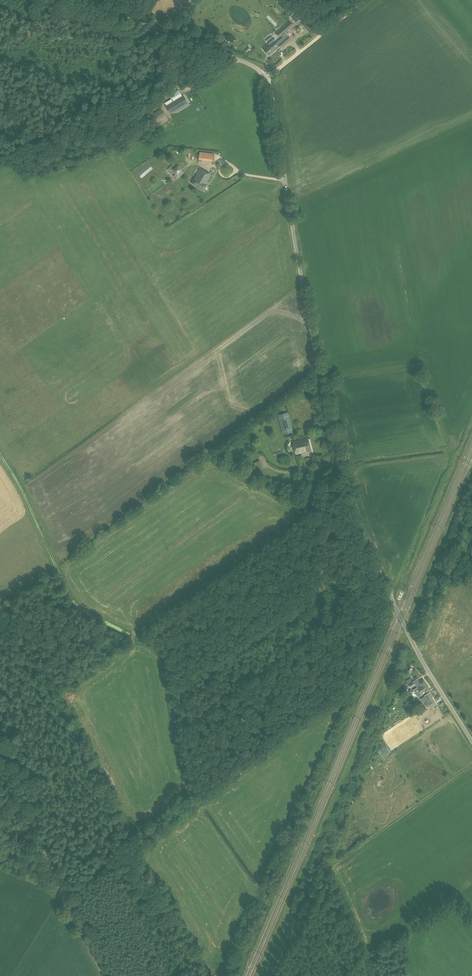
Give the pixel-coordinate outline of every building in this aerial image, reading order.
[(292,19),(298,26),(305,19),(299,12),(292,19)] [(282,37),(276,43),(273,40),(263,49),(269,56),(279,47),(277,45),(278,44),(282,48),(291,40),(286,35),(285,35),(283,33),(293,23),(290,19),(275,33),(278,37),(280,35),(282,37)] [(167,106),(170,111),(186,101),(183,96),(167,106)] [(157,114),(160,119),(167,116),(164,110),(157,114)] [(200,152),(199,160),(213,161),(214,154),(200,152)] [(168,169),(177,179),(184,173),(175,162),(168,169)] [(192,183),(204,190),(207,185),(209,182),(207,181),(211,175),(200,168),(195,178),(192,183)] [(277,415),(283,435),(293,432),(288,412),(277,415)] [(293,442),(295,453),(308,451),(311,451),(311,450),(309,438),(293,442)] [(416,685),(421,693),(425,691),(426,692),(430,689),(424,679),(421,681),(416,685)] [(424,702),(428,707),(433,704),(430,699),(424,702)]
